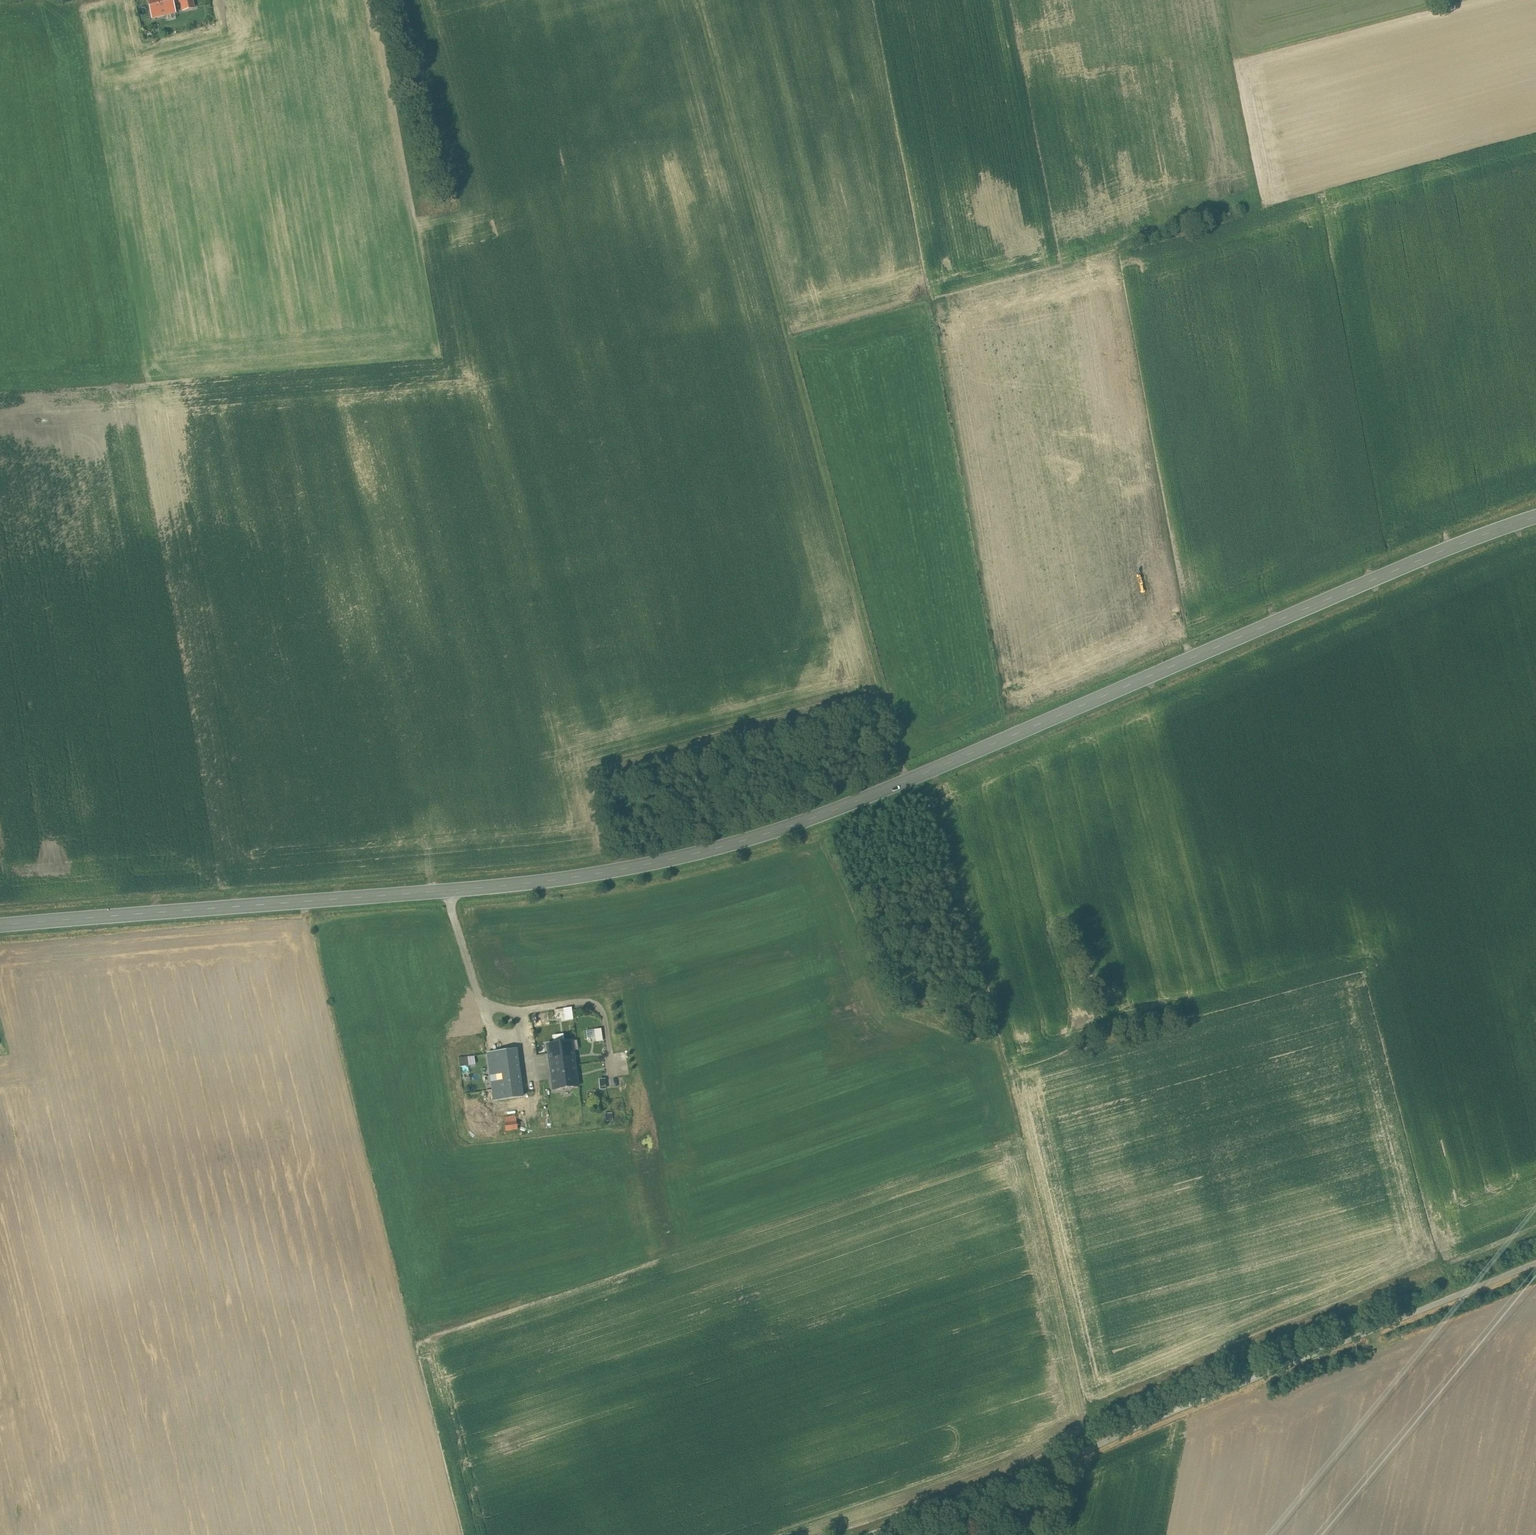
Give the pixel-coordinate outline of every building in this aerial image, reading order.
[(152,18),(167,14),(166,10),(173,8),(172,3),(172,0),(148,0),(152,18)] [(181,1),(183,10),(193,8),(192,0),(181,0),(181,1)] [(602,1027),(586,1029),(588,1042),(604,1039),(602,1027)] [(579,1086),(575,1041),(550,1044),(555,1088),(579,1086)] [(521,1100),(515,1051),(480,1055),(486,1104),(521,1100)] [(517,1113),(505,1115),(506,1130),(519,1128),(517,1113)]
